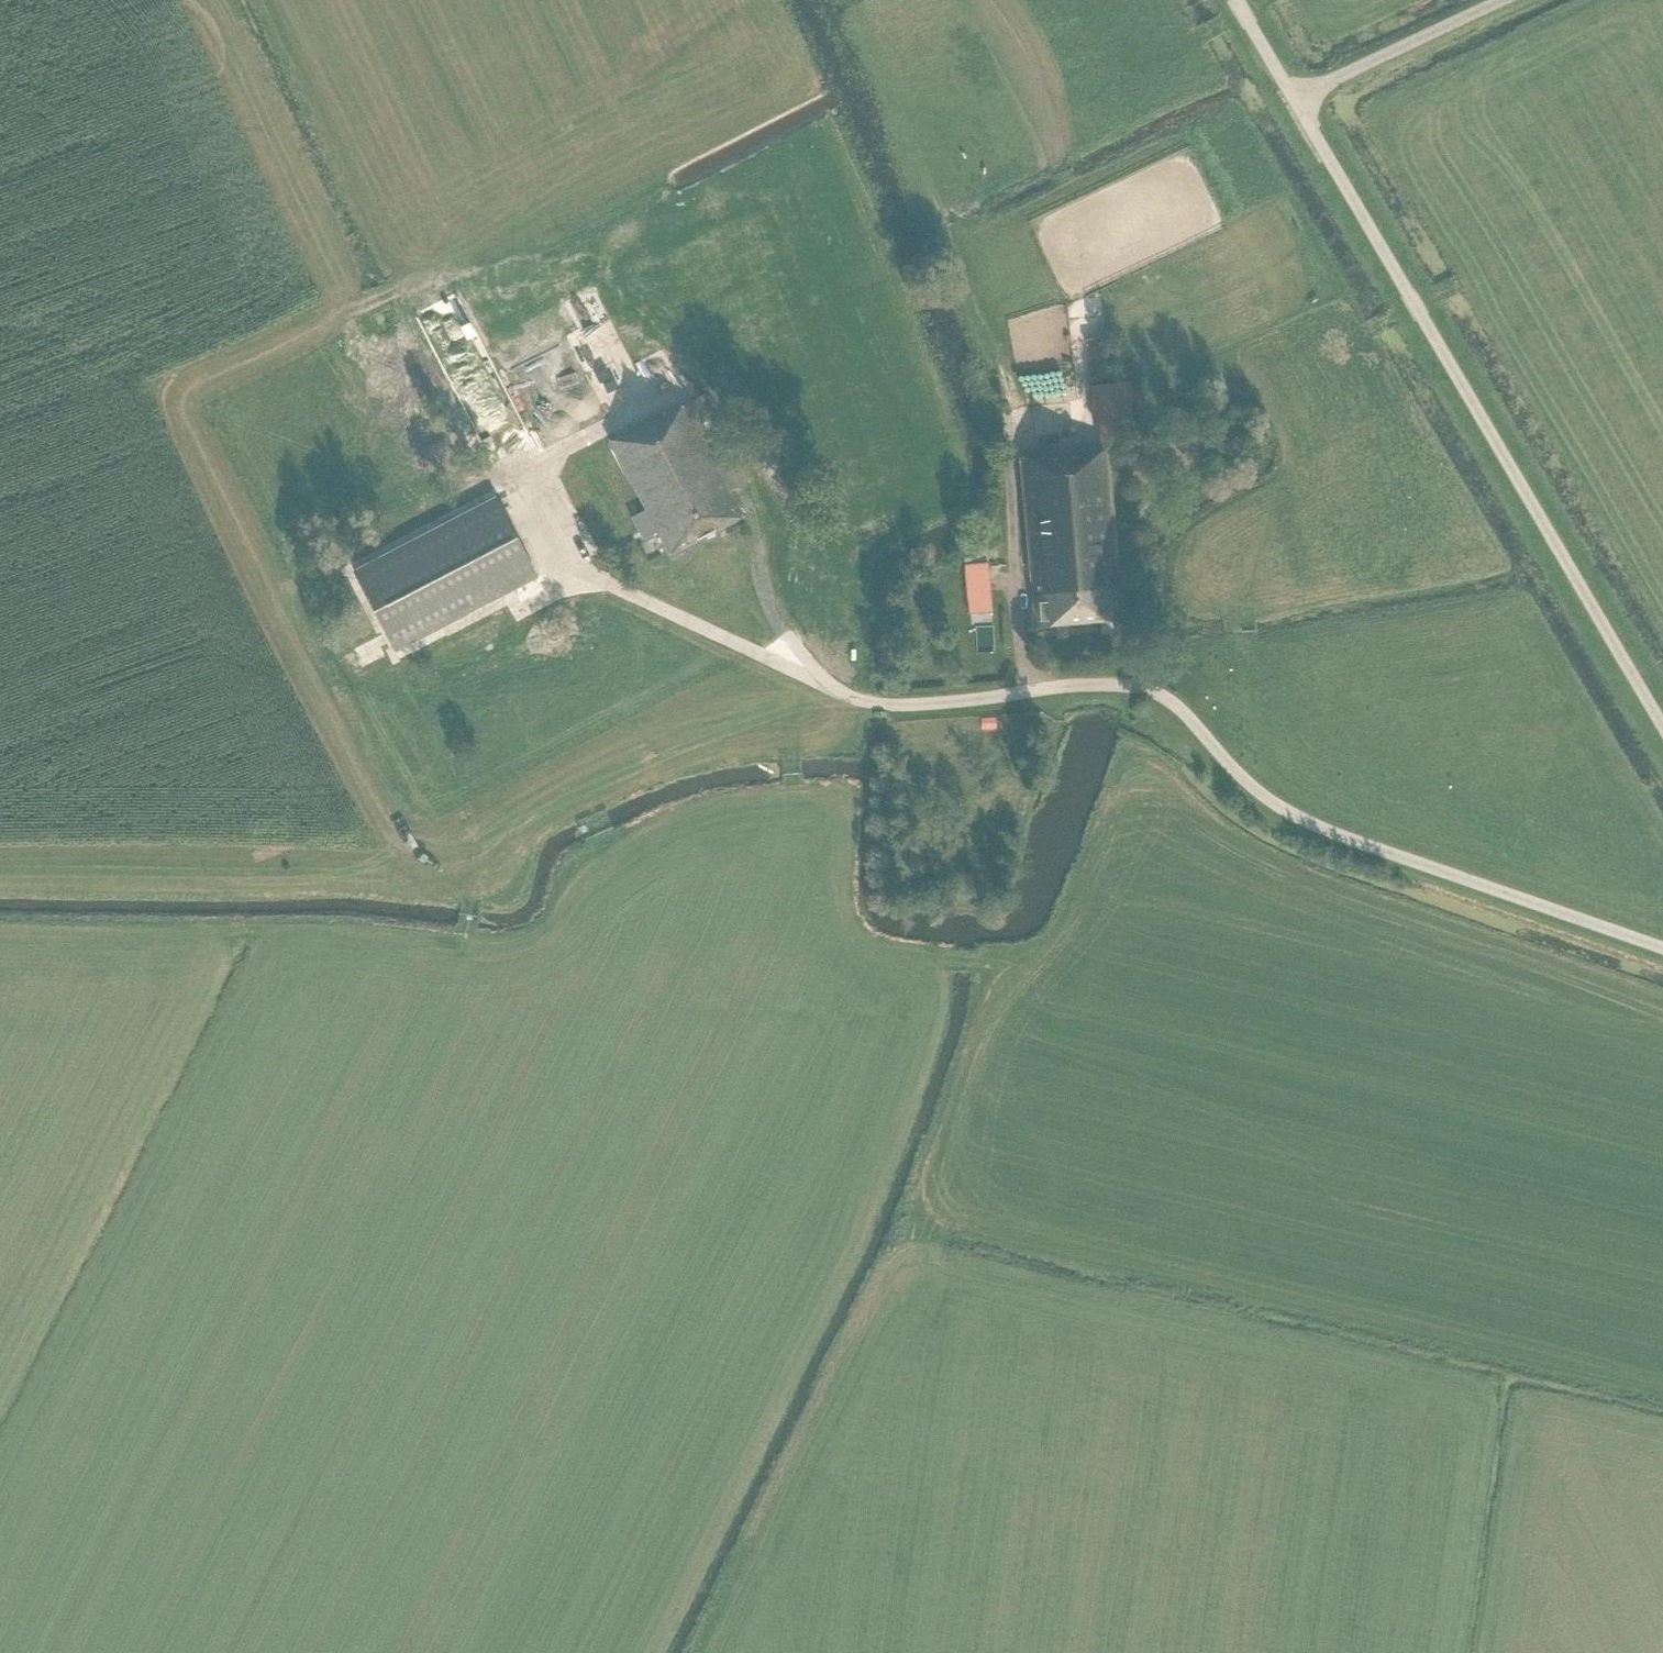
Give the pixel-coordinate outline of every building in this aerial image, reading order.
[(1090,387),(1094,420),(1100,420),(1103,443),(1124,441),(1122,417),(1127,417),(1124,384),(1090,387)] [(665,414),(611,442),(647,511),(633,519),(644,540),(658,533),(670,556),(744,518),(731,493),(749,484),(704,397),(666,417),(665,414)] [(1043,455),(1043,458),(1021,460),(1037,629),(1124,621),(1108,449),(1043,455)] [(397,653),(538,579),(497,500),(355,573),(397,653)] [(988,552),(964,553),(968,602),(992,600),(988,552)] [(996,626),(982,626),(981,642),(995,643),(996,626)]
